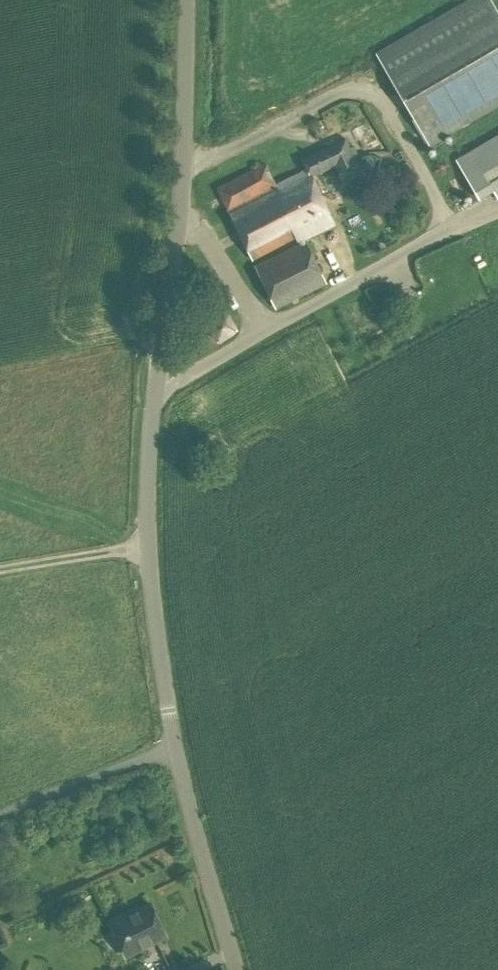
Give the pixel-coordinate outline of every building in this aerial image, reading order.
[(497,104),(497,11),(492,0),(468,0),(377,52),(429,143),(497,104)] [(456,159),(479,200),(494,192),(497,200),(497,135),(456,159)] [(307,169),(310,175),(336,164),(340,173),(343,172),(347,174),(353,171),(354,167),(357,166),(345,139),(303,159),(307,169)] [(310,175),(307,169),(275,184),(266,166),(218,189),(253,260),(298,238),(299,240),(333,223),(310,175)] [(276,309),(327,283),(307,242),(254,266),(276,309)] [(206,322),(218,342),(239,330),(226,310),(206,322)] [(109,921),(126,956),(167,936),(151,904),(129,914),(128,912),(109,921)]
